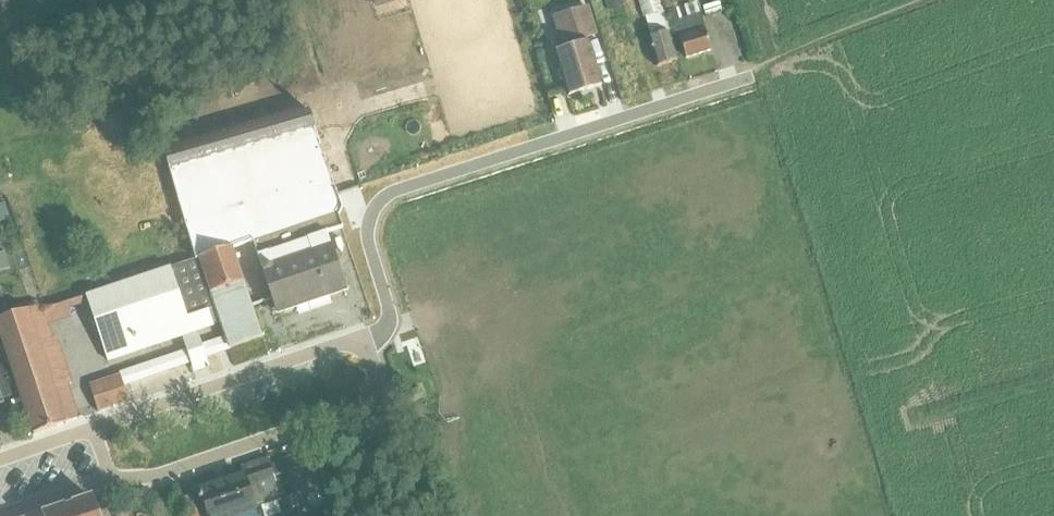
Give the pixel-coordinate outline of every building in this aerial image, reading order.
[(133,8),(131,0),(128,0),(108,4),(110,14),(127,11),(127,9),(133,8)] [(375,9),(404,0),(372,0),(375,9)] [(606,1),(610,11),(626,6),(624,0),(606,0),(606,1)] [(643,18),(645,17),(651,37),(647,38),(657,68),(677,61),(668,33),(671,32),(664,12),(663,12),(660,0),(638,0),(643,18)] [(679,10),(676,0),(663,0),(667,14),(679,10)] [(679,10),(667,14),(675,39),(679,38),(686,59),(711,51),(696,2),(684,6),(687,17),(681,18),(679,10)] [(586,40),(598,36),(589,5),(552,16),(562,49),(555,51),(554,49),(569,96),(601,86),(586,40)] [(195,141),(163,150),(194,255),(194,257),(195,261),(232,249),(241,276),(251,272),(242,245),(253,242),(276,311),(286,307),(294,304),(295,309),(329,298),(328,293),(342,288),(344,293),(346,292),(333,253),(326,234),(343,228),(339,216),(342,208),(337,193),(309,108),(195,141)] [(15,267),(10,248),(0,251),(0,272),(15,267)] [(195,261),(170,268),(170,267),(85,296),(43,310),(42,306),(0,319),(0,333),(34,435),(36,435),(35,434),(65,423),(65,424),(67,423),(78,419),(78,420),(79,419),(68,384),(72,383),(57,338),(53,339),(48,326),(72,318),(69,310),(88,304),(108,363),(184,337),(196,333),(214,327),(213,324),(219,322),(224,337),(201,345),(205,358),(262,338),(241,276),(232,249),(195,261)] [(206,357),(205,358),(201,345),(196,333),(184,337),(188,350),(192,362),(195,373),(198,372),(210,368),(206,357)] [(89,385),(98,412),(129,402),(124,385),(192,362),(188,350),(119,374),(119,375),(89,385)] [(269,459),(241,468),(244,476),(216,485),(215,482),(198,488),(207,515),(242,515),(257,511),(256,506),(281,499),(278,489),(304,480),(297,456),(270,465),(269,459)] [(43,515),(98,515),(92,499),(43,515)]
